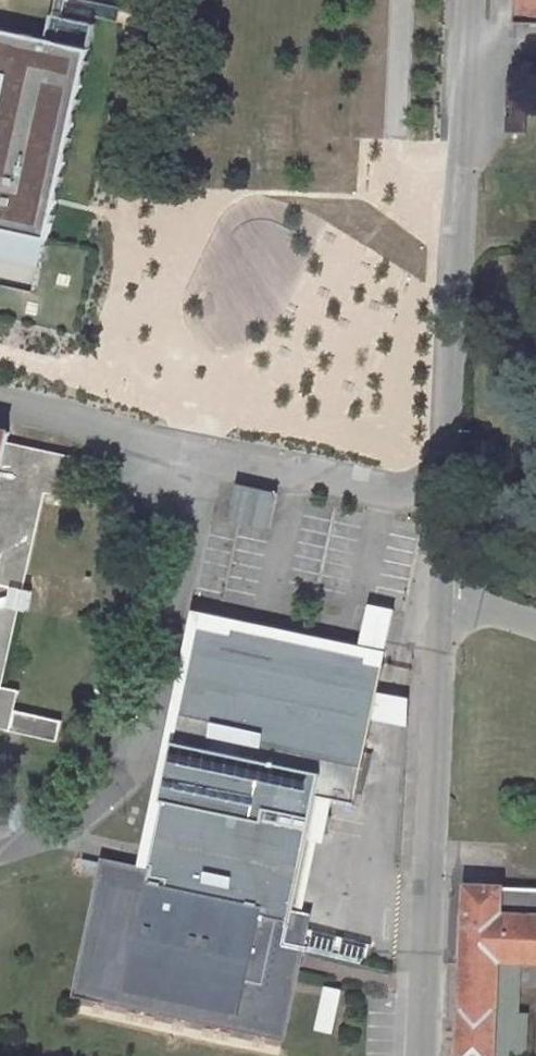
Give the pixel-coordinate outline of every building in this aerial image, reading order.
[(508,25),(535,27),(535,0),(509,0),(508,25)] [(15,31),(0,28),(0,72),(5,74),(15,31)] [(46,239),(53,204),(89,48),(15,31),(5,74),(0,97),(0,229),(46,239)] [(512,79),(509,79),(508,131),(510,131),(524,131),(525,80),(512,79)] [(71,458),(7,444),(10,433),(0,431),(0,727),(10,730),(25,733),(58,741),(62,722),(13,710),(18,691),(1,687),(43,503),(45,493),(62,497),(71,458)] [(276,492),(241,484),(234,518),(268,526),(276,492)] [(375,603),(368,638),(388,642),(395,607),(375,603)] [(144,893),(142,903),(105,895),(85,994),(274,1033),(284,988),(292,947),(326,786),(359,793),(387,658),(371,654),(372,648),(236,619),(234,625),(202,618),(153,849),(144,893)] [(108,885),(105,895),(142,903),(144,893),(108,885)] [(465,886),(458,1055),(517,1055),(521,961),(535,961),(535,889),(516,888),(465,886)]
